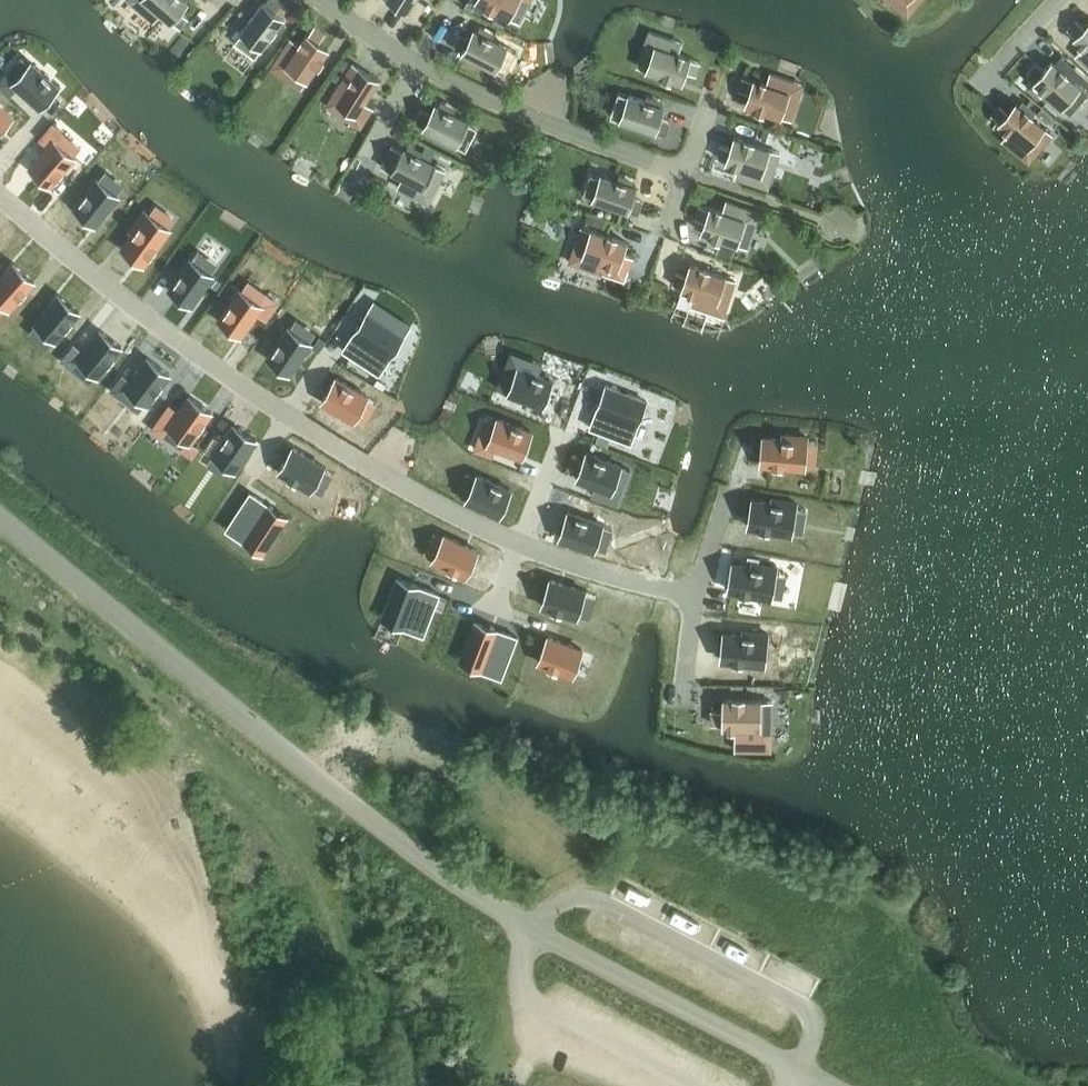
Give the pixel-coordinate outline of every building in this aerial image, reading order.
[(170,22),(188,2),(186,0),(145,0),(170,22)] [(476,0),(509,18),(518,0),(476,0)] [(240,32),(262,48),(284,19),(263,2),(240,32)] [(1074,38),(1087,52),(1087,24),(1074,38)] [(461,53),(497,72),(511,46),(475,27),(461,53)] [(285,65),(308,80),(329,49),(306,34),(285,65)] [(646,71),(681,83),(690,58),(655,45),(646,71)] [(1052,62),(1034,82),(1062,107),(1079,87),(1052,62)] [(31,63),(13,82),(15,85),(41,107),(59,88),(34,65),(31,63)] [(364,103),(379,80),(352,63),(330,98),(364,120),(372,108),(364,103)] [(754,80),(745,105),(780,117),(789,92),(754,80)] [(629,95),(620,120),(655,133),(664,107),(629,95)] [(1016,103),(999,123),(1027,147),(1044,127),(1016,103)] [(423,128),(456,145),(468,121),(435,104),(423,128)] [(13,119),(0,107),(0,132),(13,119)] [(765,130),(761,140),(772,144),(776,133),(765,130)] [(734,137),(726,162),(761,174),(769,149),(734,137)] [(54,140),(30,168),(50,185),(74,157),(54,140)] [(424,152),(421,157),(430,162),(436,151),(427,146),(424,152)] [(390,171),(423,188),(436,164),(430,162),(421,157),(403,147),(390,171)] [(601,175),(592,200),(627,212),(636,187),(601,175)] [(97,179),(74,208),(87,218),(95,224),(118,196),(97,179)] [(710,207),(701,232),(736,245),(745,219),(710,207)] [(134,232),(122,249),(129,254),(144,264),(170,228),(145,210),(131,229),(134,232)] [(588,213),(584,223),(603,230),(607,219),(588,213)] [(591,230),(583,255),(616,267),(625,242),(591,230)] [(169,234),(146,265),(168,280),(190,250),(169,234)] [(721,246),(718,255),(730,259),(733,250),(721,246)] [(191,259),(169,289),(187,302),(191,305),(212,275),(191,259)] [(0,279),(0,300),(9,308),(34,281),(14,263),(0,279)] [(682,288),(681,289),(716,301),(725,276),(690,264),(686,275),(682,288)] [(677,272),(672,285),(682,288),(686,275),(677,272)] [(240,290),(219,320),(232,330),(241,335),(262,305),(240,290)] [(59,294),(35,323),(56,340),(79,311),(59,294)] [(366,314),(342,350),(370,368),(382,349),(390,354),(401,337),(366,314)] [(289,328),(268,358),(290,373),(311,343),(289,328)] [(101,330),(77,359),(89,369),(98,375),(121,346),(101,330)] [(148,358),(126,387),(147,403),(169,374),(148,358)] [(518,368),(508,393),(543,406),(552,381),(518,368)] [(335,378),(322,401),(354,420),(367,397),(335,378)] [(605,385),(590,426),(621,438),(629,417),(637,420),(645,400),(605,385)] [(189,396),(168,426),(190,442),(211,411),(189,396)] [(497,419),(488,444),(522,457),(532,432),(497,419)] [(234,424),(213,455),(235,470),(256,439),(234,424)] [(763,437),(761,464),(805,468),(808,437),(784,435),(784,439),(763,437)] [(292,448),(278,471),(310,490),(324,467),(292,448)] [(586,453),(576,478),(611,491),(621,466),(586,453)] [(477,476),(466,500),(500,515),(511,491),(477,476)] [(251,493),(228,528),(245,539),(250,532),(252,533),(269,545),(288,517),(251,493)] [(752,500),(747,526),(791,534),(797,504),(773,499),(773,503),(752,500)] [(567,513),(559,538),(594,550),(603,524),(567,513)] [(444,535),(433,560),(466,575),(478,551),(444,535)] [(732,563),(727,589),(771,598),(777,568),(753,563),(753,567),(732,563)] [(399,578),(387,609),(408,617),(405,626),(425,633),(440,594),(399,578)] [(550,580),(542,605),(577,616),(585,591),(550,580)] [(477,621),(465,652),(486,660),(483,669),(503,676),(518,637),(477,621)] [(723,633),(720,659),(765,664),(768,634),(744,631),(744,635),(723,633)] [(547,637),(538,662),(573,675),(582,650),(547,637)] [(781,688),(781,697),(790,697),(790,688),(781,688)] [(710,709),(710,723),(722,723),(722,728),(734,728),(734,739),(772,739),(773,700),(762,700),(762,697),(723,696),(723,709),(710,709)]
